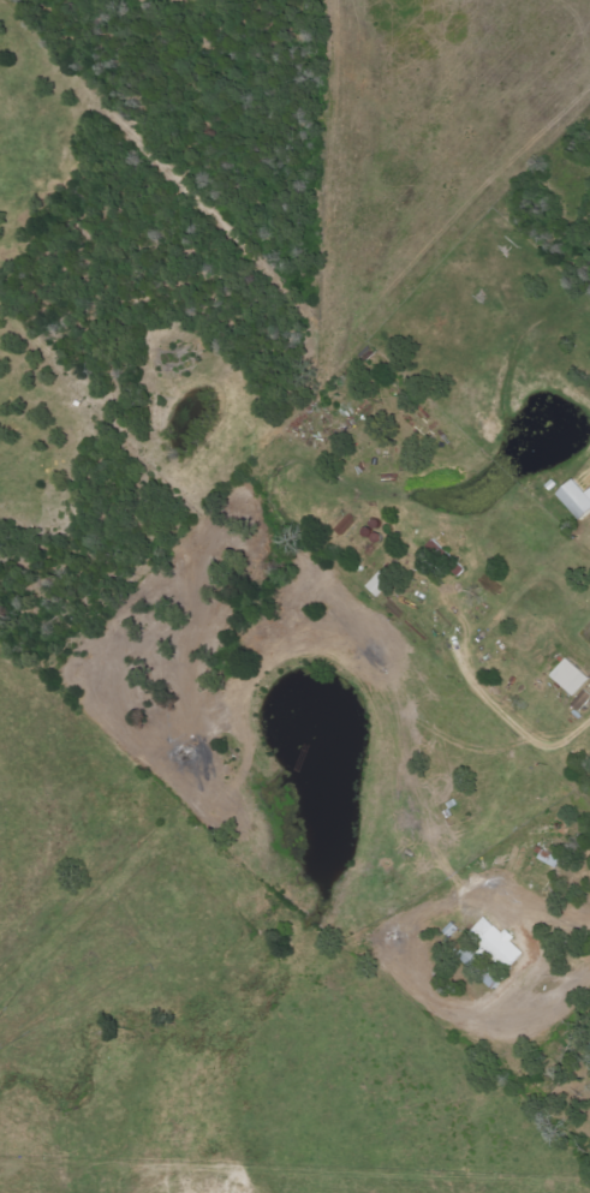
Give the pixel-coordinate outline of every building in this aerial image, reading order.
[(578,480),(559,495),(581,523),(589,516),(589,492),(589,493),(578,480)] [(368,588),(379,600),(396,584),(385,572),(368,588)] [(589,684),(589,675),(572,659),(556,675),(579,696),(589,684)] [(512,969),(527,954),(514,941),(515,941),(489,915),(473,932),(512,969)]
